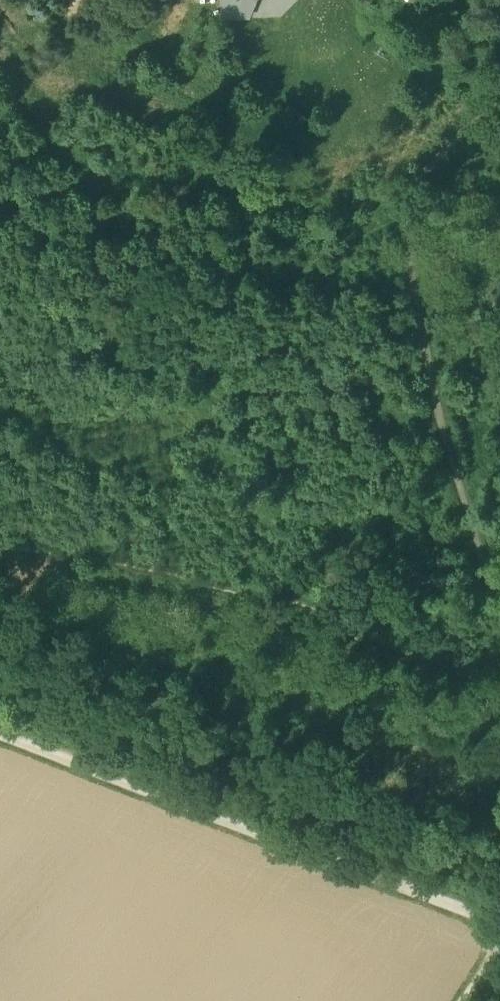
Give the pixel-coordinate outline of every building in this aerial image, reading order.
[(226,15),(222,19),(281,18),(299,0),(255,0),(250,15),(226,15)] [(226,15),(250,15),(255,0),(226,0),(226,15)]
